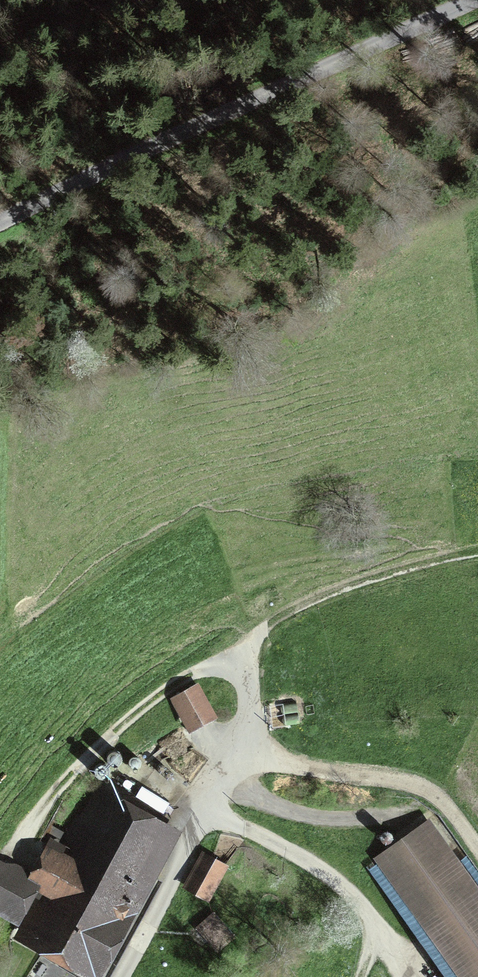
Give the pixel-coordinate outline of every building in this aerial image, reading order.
[(175,695),(191,723),(212,712),(196,683),(175,695)] [(181,828),(111,790),(71,864),(48,852),(32,882),(9,869),(0,887),(0,906),(14,914),(32,882),(54,894),(26,947),(83,976),(109,976),(163,879),(156,875),(181,828)] [(427,823),(366,866),(445,976),(477,976),(477,895),(427,823)] [(184,879),(204,890),(219,862),(200,851),(184,879)] [(218,949),(237,932),(214,907),(195,924),(218,949)]
